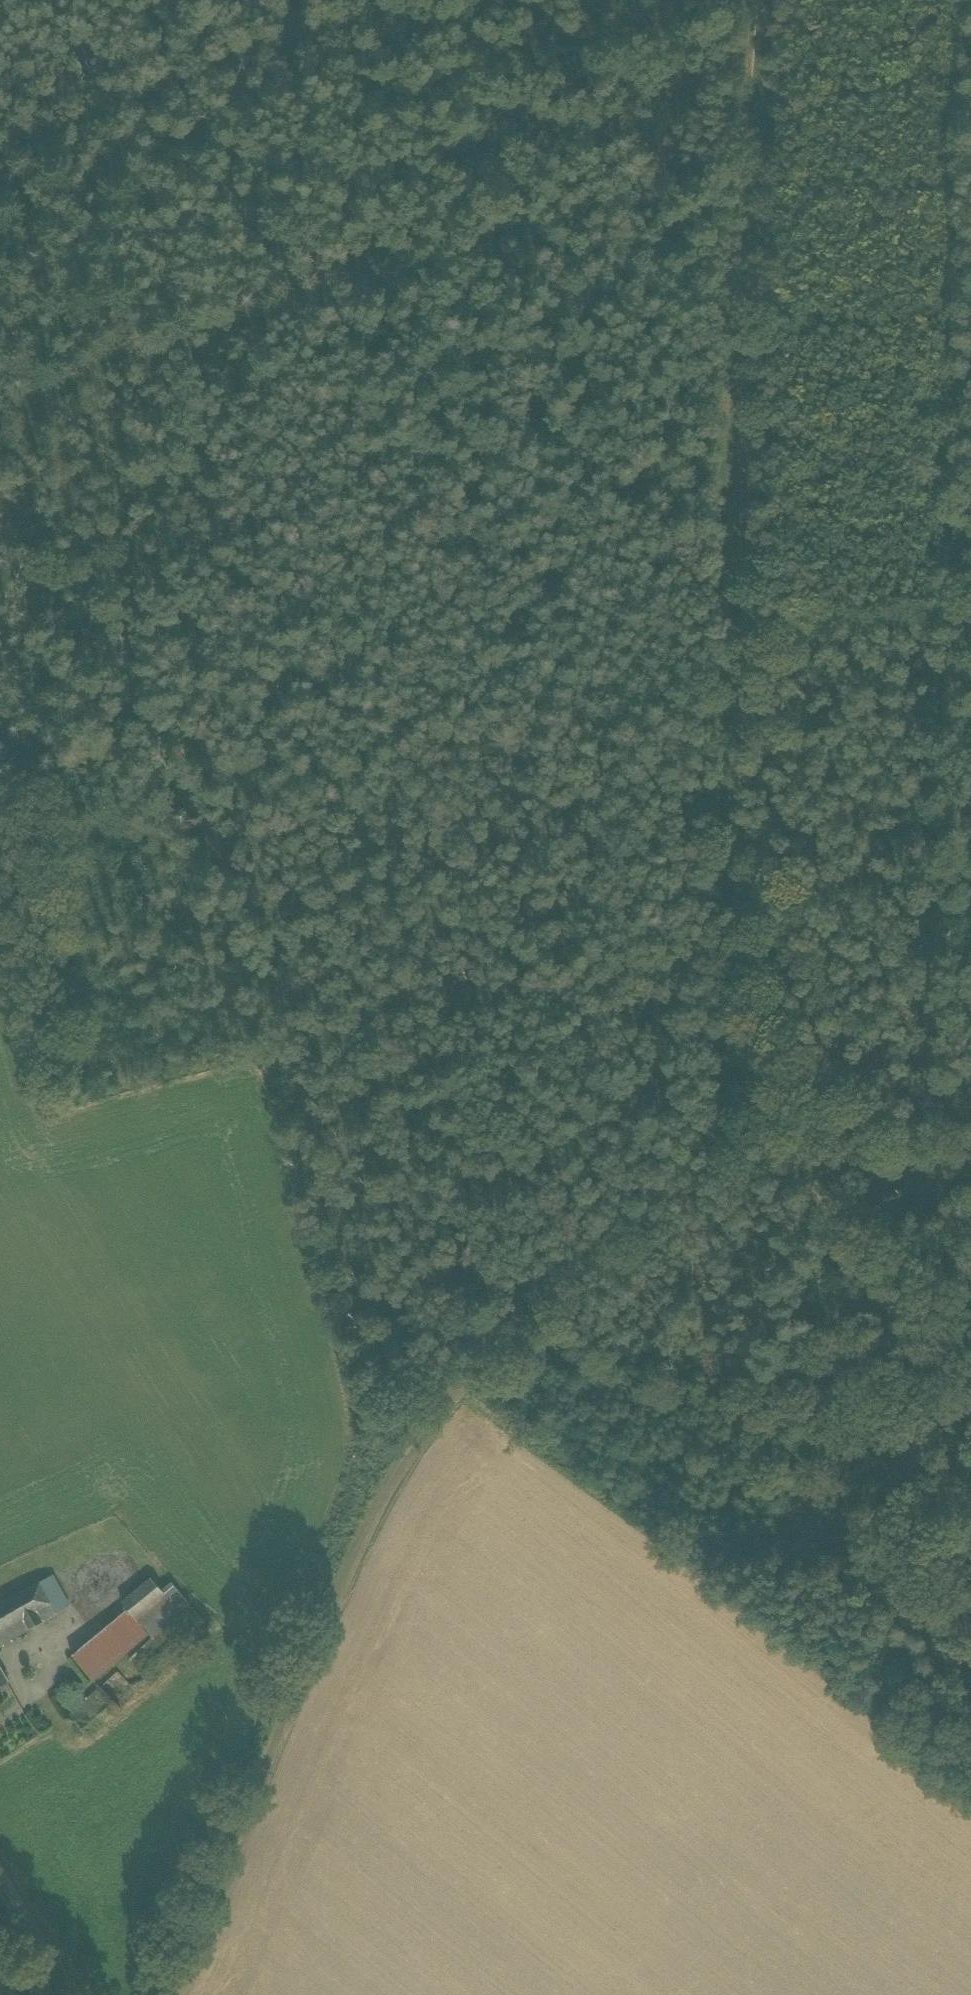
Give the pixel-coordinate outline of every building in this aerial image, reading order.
[(21,1631),(22,1632),(29,1628),(43,1620),(69,1605),(52,1575),(0,1604),(0,1643),(21,1631)] [(172,1582),(162,1591),(151,1577),(122,1601),(128,1609),(72,1655),(92,1680),(149,1633),(153,1638),(189,1604),(190,1604),(172,1582)] [(153,1638),(130,1659),(150,1680),(208,1625),(189,1604),(153,1638)] [(9,1682),(0,1666),(0,1687),(9,1682)] [(120,1708),(100,1687),(71,1715),(90,1735),(120,1708)]
